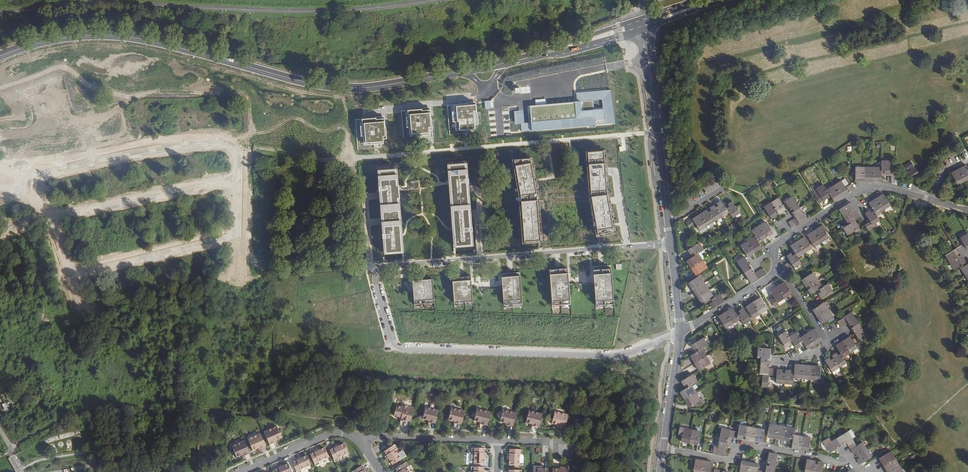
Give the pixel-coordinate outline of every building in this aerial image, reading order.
[(665,54),(657,55),(658,64),(663,64),(663,60),(666,59),(665,54)] [(577,101),(530,106),(532,131),(615,124),(611,90),(576,93),(577,101)] [(476,102),(447,105),(450,135),(479,132),(476,102)] [(430,108),(401,111),(404,138),(433,134),(430,108)] [(384,117),(355,119),(357,146),(387,144),(384,117)] [(390,137),(390,139),(401,138),(400,130),(393,131),(393,136),(390,137)] [(604,151),(588,153),(591,197),(608,195),(604,151)] [(218,162),(212,164),(213,172),(220,170),(219,167),(226,166),(224,156),(217,157),(218,162)] [(201,166),(194,168),(195,176),(203,174),(202,169),(208,168),(206,159),(200,161),(201,166)] [(530,159),(514,160),(522,199),(538,198),(530,159)] [(466,161),(447,163),(451,206),(471,205),(466,161)] [(881,161),(881,168),(881,174),(890,174),(890,171),(890,161),(881,161)] [(911,161),(904,165),(907,170),(914,166),(911,161)] [(966,165),(951,173),(957,185),(967,179),(967,168),(966,165)] [(169,173),(162,175),(164,183),(171,181),(170,178),(177,177),(175,167),(168,168),(169,173)] [(881,174),(881,168),(856,168),(856,181),(881,181),(881,176),(881,174)] [(911,176),(912,178),(914,179),(920,176),(918,171),(917,172),(914,168),(907,173),(909,177),(911,176)] [(397,169),(377,171),(380,205),(400,204),(397,169)] [(152,177),(144,178),(146,186),(153,185),(152,180),(159,179),(157,170),(151,172),(152,177)] [(890,174),(881,174),(881,176),(884,176),(890,176),(890,183),(892,184),(892,176),(892,174),(890,174)] [(119,184),(112,185),(114,193),(121,192),(120,189),(127,187),(125,177),(118,179),(119,184)] [(830,194),(832,198),(834,201),(849,192),(848,191),(849,190),(850,191),(854,189),(851,184),(849,185),(845,179),(827,190),(823,185),(816,189),(823,200),(828,197),(827,195),(830,194)] [(102,188),(95,189),(96,197),(104,196),(102,191),(109,189),(107,181),(101,182),(102,188)] [(70,194),(64,195),(66,204),(72,202),(72,199),(78,198),(76,187),(69,189),(70,194)] [(53,198),(46,199),(48,207),(55,206),(54,201),(60,199),(59,191),(52,192),(53,198)] [(217,200),(211,201),(212,207),(224,204),(222,193),(216,194),(217,200)] [(890,206),(883,194),(869,204),(874,212),(871,213),(870,211),(865,214),(870,222),(865,225),(868,231),(874,227),(872,225),(879,220),(876,215),(890,206)] [(598,234),(615,231),(608,195),(591,197),(598,234)] [(794,211),(792,212),(796,218),(788,222),(792,228),(807,219),(793,197),(785,201),(790,210),(792,209),(794,211)] [(541,238),(538,198),(522,199),(525,240),(541,238)] [(777,211),(778,214),(786,209),(778,198),(764,207),(771,218),(776,215),(774,213),(777,211)] [(188,199),(175,202),(177,208),(178,214),(190,211),(189,205),(188,199)] [(727,209),(721,201),(717,204),(719,206),(716,208),(722,217),(729,212),(727,209)] [(727,209),(729,212),(732,217),(739,213),(732,201),(728,204),(730,207),(727,209)] [(860,217),(851,203),(840,210),(849,224),(843,228),(848,235),(859,228),(856,223),(855,224),(853,221),(860,217)] [(0,222),(7,220),(14,218),(13,215),(10,204),(3,206),(1,207),(0,207),(0,222)] [(400,204),(380,205),(384,254),(404,252),(400,204)] [(471,205),(451,206),(454,248),(474,246),(472,228),(472,219),(471,205)] [(716,208),(714,205),(710,208),(712,210),(709,212),(715,221),(722,217),(716,208)] [(148,208),(136,210),(137,217),(139,223),(151,220),(150,214),(148,208)] [(709,212),(707,210),(699,215),(707,226),(715,221),(709,212)] [(556,219),(561,224),(566,218),(560,213),(556,219)] [(699,215),(692,219),(696,225),(700,231),(707,226),(699,215)] [(109,216),(97,219),(98,225),(99,231),(112,228),(110,222),(109,216)] [(212,218),(200,221),(202,227),(203,233),(216,230),(214,224),(212,218)] [(690,229),(696,225),(692,219),(686,223),(690,229)] [(773,233),(765,222),(758,226),(764,235),(767,233),(768,236),(773,233)] [(69,225),(62,226),(65,239),(78,236),(76,229),(70,231),(69,225)] [(758,226),(751,231),(755,237),(757,240),(760,238),(761,241),(765,238),(764,235),(758,226)] [(806,238),(811,247),(813,245),(814,246),(821,242),(825,240),(828,237),(825,232),(826,231),(823,226),(807,235),(808,237),(806,238)] [(174,227),(161,230),(163,236),(165,243),(177,240),(175,233),(174,227)] [(36,240),(30,241),(32,248),(44,244),(41,232),(34,234),(36,240)] [(135,237),(122,240),(124,246),(125,252),(138,249),(136,243),(135,237)] [(757,240),(755,237),(748,241),(755,252),(762,248),(757,240)] [(793,256),(791,253),(787,256),(794,267),(801,263),(798,257),(812,248),(811,247),(806,238),(805,237),(791,246),(794,252),(796,254),(793,256)] [(755,252),(748,241),(741,246),(748,257),(755,252)] [(704,250),(699,243),(687,250),(690,255),(694,253),(695,255),(704,250)] [(102,245),(89,248),(92,260),(99,259),(97,252),(103,251),(102,245)] [(364,259),(372,259),(372,246),(364,246),(364,259)] [(956,254),(959,253),(956,248),(945,255),(954,270),(966,263),(961,255),(958,257),(956,254)] [(220,260),(213,261),(215,270),(222,268),(221,265),(228,264),(225,253),(219,255),(220,260)] [(695,255),(693,257),(687,261),(692,268),(703,261),(698,253),(695,255)] [(202,264),(195,265),(197,273),(204,272),(203,267),(210,265),(208,257),(201,258),(202,264)] [(751,269),(744,257),(737,261),(744,273),(751,269)] [(49,258),(37,262),(39,269),(45,267),(47,273),(53,271),(49,258)] [(692,268),(696,275),(707,268),(703,261),(692,268)] [(164,274),(158,275),(159,284),(166,282),(166,279),(172,278),(170,267),(163,269),(164,274)] [(593,269),(596,308),(614,306),(612,267),(593,269)] [(567,268),(549,270),(552,306),(570,305),(567,268)] [(744,273),(751,283),(766,274),(762,269),(755,274),(751,269),(744,273)] [(147,278),(140,279),(142,287),(149,286),(148,281),(154,279),(153,271),(146,272),(147,278)] [(501,273),(504,308),(523,306),(519,272),(501,273)] [(831,292),(832,291),(828,284),(822,287),(813,273),(802,280),(806,287),(809,285),(811,288),(808,290),(811,294),(818,290),(819,289),(821,292),(820,293),(818,294),(821,298),(826,295),(827,297),(832,294),(831,292)] [(471,276),(452,277),(454,305),(473,304),(471,276)] [(705,283),(700,276),(689,283),(693,290),(705,283)] [(415,308),(434,306),(432,279),(412,281),(415,308)] [(108,287),(102,289),(103,297),(110,296),(109,293),(116,291),(114,281),(107,282),(108,287)] [(792,293),(785,282),(770,292),(775,299),(771,302),(774,307),(778,304),(777,302),(792,293)] [(693,290),(698,297),(709,290),(705,283),(693,290)] [(91,291),(84,293),(85,301),(93,299),(92,294),(98,293),(96,285),(90,286),(91,291)] [(698,297),(703,305),(711,299),(714,297),(709,290),(698,297)] [(710,304),(713,308),(724,301),(720,294),(714,297),(711,299),(713,302),(710,304)] [(760,298),(746,307),(753,318),(767,309),(760,298)] [(833,317),(824,303),(813,310),(822,324),(833,317)] [(727,314),(719,318),(726,328),(740,319),(743,324),(751,320),(744,309),(739,311),(741,314),(738,316),(733,308),(726,312),(727,314)] [(854,327),(851,328),(859,339),(866,335),(852,313),(838,322),(841,327),(848,323),(850,326),(852,324),(854,327)] [(815,329),(802,337),(800,338),(797,333),(789,337),(786,332),(779,336),(786,347),(790,344),(789,342),(791,340),(794,344),(797,348),(801,346),(800,343),(802,341),(804,344),(808,349),(822,340),(815,329)] [(830,360),(829,359),(829,358),(825,361),(832,372),(846,362),(843,357),(853,350),(857,348),(859,351),(863,348),(859,342),(855,344),(850,337),(836,346),(840,352),(841,353),(838,355),(837,354),(837,353),(832,356),(832,357),(833,358),(830,360)] [(690,356),(699,371),(707,366),(708,369),(712,367),(702,349),(708,346),(703,338),(692,345),(695,350),(698,348),(699,350),(690,356)] [(767,359),(770,359),(771,349),(759,348),(758,358),(761,358),(759,375),(777,376),(776,383),(793,384),(794,378),(817,380),(817,382),(823,383),(823,379),(822,377),(820,377),(820,367),(815,366),(815,369),(812,369),(812,366),(795,365),(794,375),(791,374),(791,371),(786,370),(785,374),(782,373),(782,370),(769,369),(770,362),(767,362),(767,359)] [(398,370),(391,370),(390,378),(398,378),(398,373),(405,373),(405,365),(398,365),(398,370)] [(423,365),(416,365),(415,371),(409,371),(409,379),(416,379),(416,376),(423,376),(423,365)] [(444,371),(436,371),(436,380),(444,380),(444,374),(450,375),(450,366),(444,366),(444,371)] [(469,366),(461,366),(461,372),(454,372),(454,380),(461,380),(461,377),(469,377),(469,366)] [(489,372),(482,372),(482,381),(489,381),(489,376),(496,376),(496,367),(489,367),(489,372)] [(514,367),(507,367),(507,373),(500,373),(500,381),(507,381),(507,379),(514,379),(514,367)] [(535,374),(528,374),(528,382),(535,383),(535,377),(542,377),(542,369),(535,369),(535,374)] [(560,369),(553,369),(553,375),(546,375),(546,383),(553,383),(553,380),(560,380),(560,369)] [(581,375),(574,375),(573,384),(581,384),(581,378),(587,378),(588,370),(581,370),(581,375)] [(606,370),(598,370),(598,376),(592,376),(592,384),(599,384),(599,381),(606,381),(606,370)] [(688,387),(686,389),(680,392),(689,406),(700,400),(692,385),(697,382),(693,374),(681,381),(684,386),(687,385),(688,387)] [(265,382),(252,382),(252,394),(258,394),(258,401),(265,401),(265,382)] [(409,421),(413,407),(401,404),(400,407),(395,405),(393,415),(400,417),(403,418),(403,419),(409,421)] [(435,422),(438,410),(424,406),(421,418),(427,420),(435,422)] [(461,422),(464,410),(450,407),(447,419),(453,421),(461,422)] [(487,423),(490,411),(476,408),(473,420),(479,421),(487,423)] [(512,424),(515,412),(502,409),(499,420),(505,422),(512,424)] [(538,424),(541,413),(528,409),(525,421),(531,423),(538,424)] [(564,425),(567,413),(554,410),(551,422),(557,423),(564,425)] [(793,437),(794,435),(795,428),(770,424),(767,437),(789,441),(790,437),(793,437)] [(738,432),(730,430),(718,428),(717,433),(721,433),(718,447),(718,449),(714,449),(713,454),(725,456),(728,443),(726,443),(727,439),(728,439),(729,437),(742,439),(743,435),(746,436),(745,439),(762,443),(765,430),(739,425),(739,429),(738,432)] [(277,426),(264,432),(269,443),(276,440),(282,438),(277,426)] [(689,443),(698,444),(701,431),(683,428),(680,428),(678,434),(682,435),(681,441),(689,443)] [(852,439),(848,431),(831,442),(825,445),(830,453),(836,449),(847,442),(854,454),(855,453),(857,452),(858,455),(860,458),(859,459),(857,460),(860,464),(861,463),(871,457),(862,443),(857,446),(852,439)] [(253,450),(259,447),(265,445),(260,433),(248,439),(253,450)] [(811,438),(794,435),(793,437),(793,442),(791,448),(809,451),(811,438)] [(249,452),(244,440),(231,446),(236,457),(242,455),(249,452)] [(335,448),(329,450),(335,462),(339,460),(338,457),(348,453),(344,444),(340,445),(335,448)] [(398,449),(397,448),(395,444),(384,451),(387,456),(390,461),(392,465),(401,459),(395,450),(398,449)] [(316,452),(310,454),(315,466),(320,464),(319,461),(329,457),(325,448),(321,449),(316,452)] [(485,460),(485,454),(485,448),(472,448),(472,453),(474,453),(474,464),(485,464),(485,460)] [(507,455),(507,461),(506,465),(517,465),(517,454),(520,454),(520,449),(507,449),(507,455)] [(879,458),(888,471),(903,471),(891,452),(879,458)] [(750,463),(742,461),(740,471),(774,471),(778,454),(769,453),(767,463),(769,463),(768,466),(767,466),(766,469),(765,471),(757,470),(758,464),(754,463),(750,463)] [(292,462),(297,471),(300,471),(302,471),(301,469),(311,465),(307,456),(303,457),(298,460),(292,462)] [(717,470),(711,469),(712,462),(692,459),(690,465),(694,466),(693,471),(716,471),(717,470)] [(815,461),(807,459),(804,471),(822,471),(824,462),(819,462),(818,466),(815,465),(815,461)] [(406,462),(395,469),(397,471),(409,471),(407,468),(409,466),(406,462)] [(274,470),(275,471),(292,471),(288,463),(285,465),(279,467),(274,470)]
